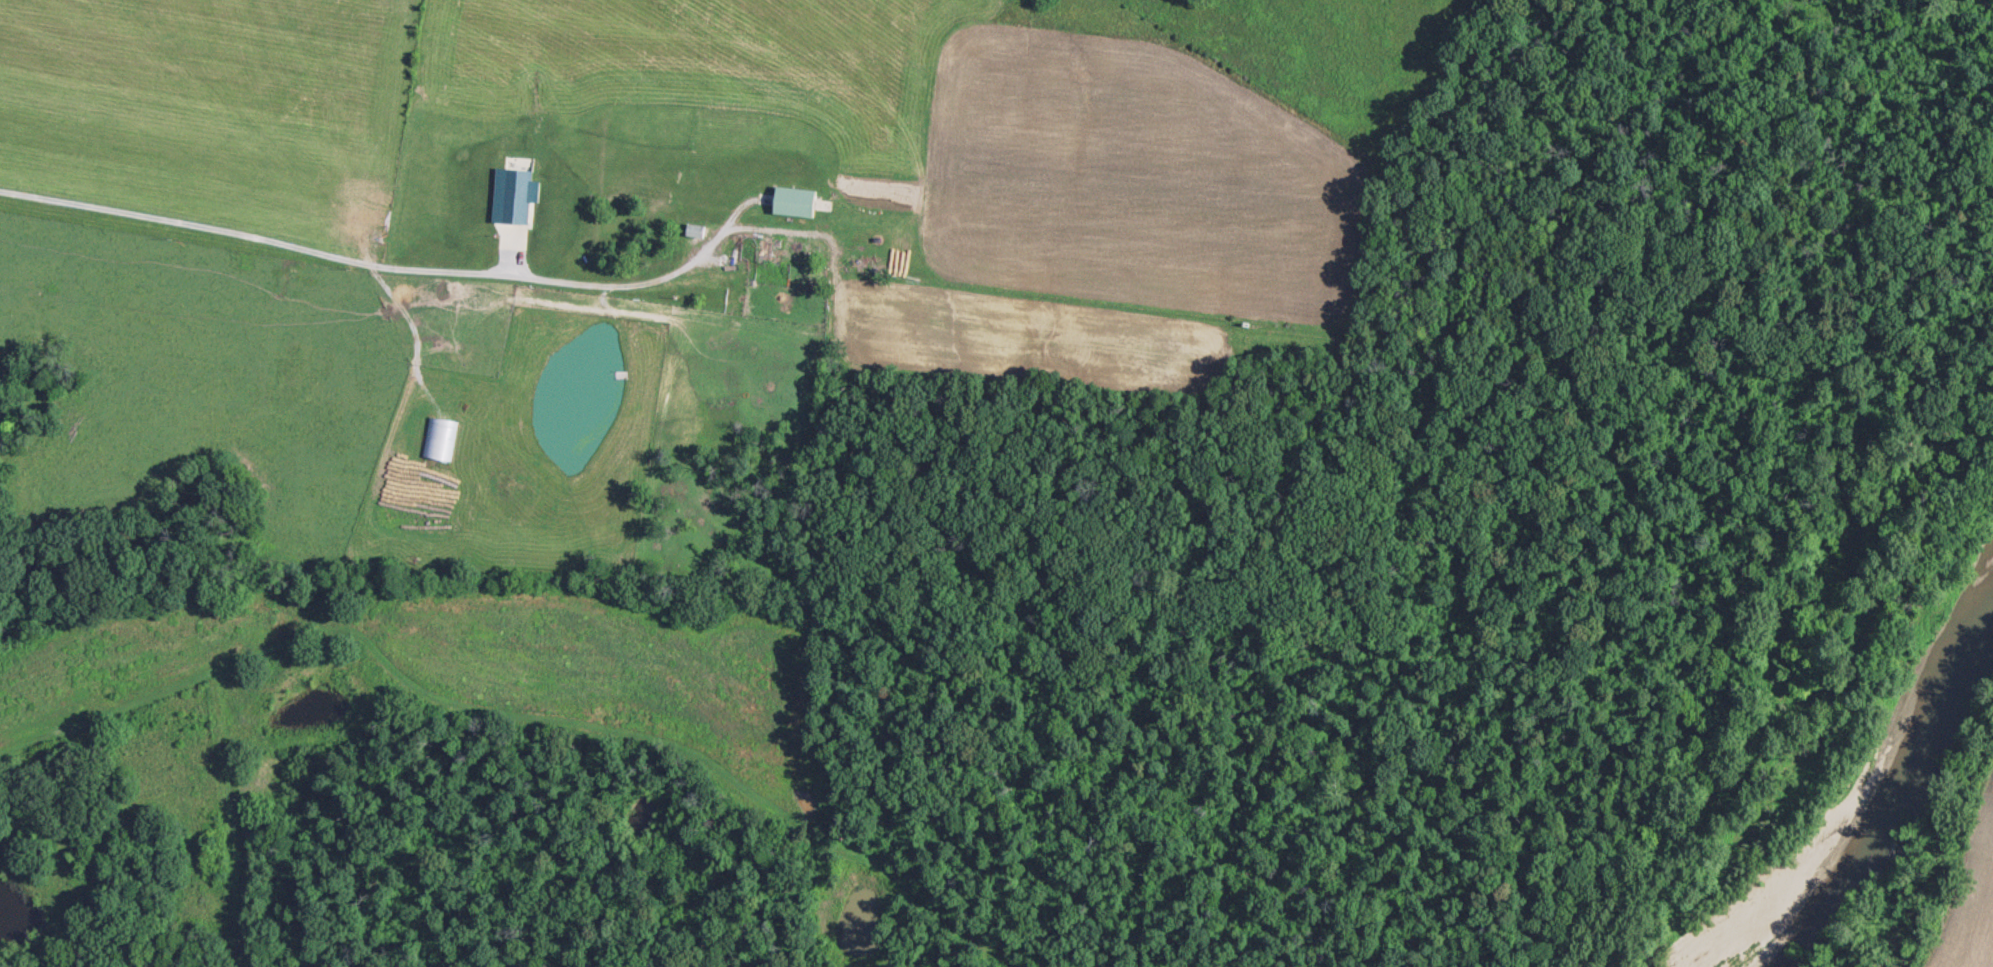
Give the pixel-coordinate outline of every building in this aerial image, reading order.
[(489,222),(524,224),(525,202),(534,202),(535,181),(529,180),(529,170),(491,168),(489,222)] [(767,212),(813,218),(815,208),(829,210),(830,201),(815,199),(816,191),(770,185),(767,212)] [(704,238),(705,225),(683,224),(682,236),(704,238)] [(423,457),(452,462),(458,422),(429,417),(423,457)]
